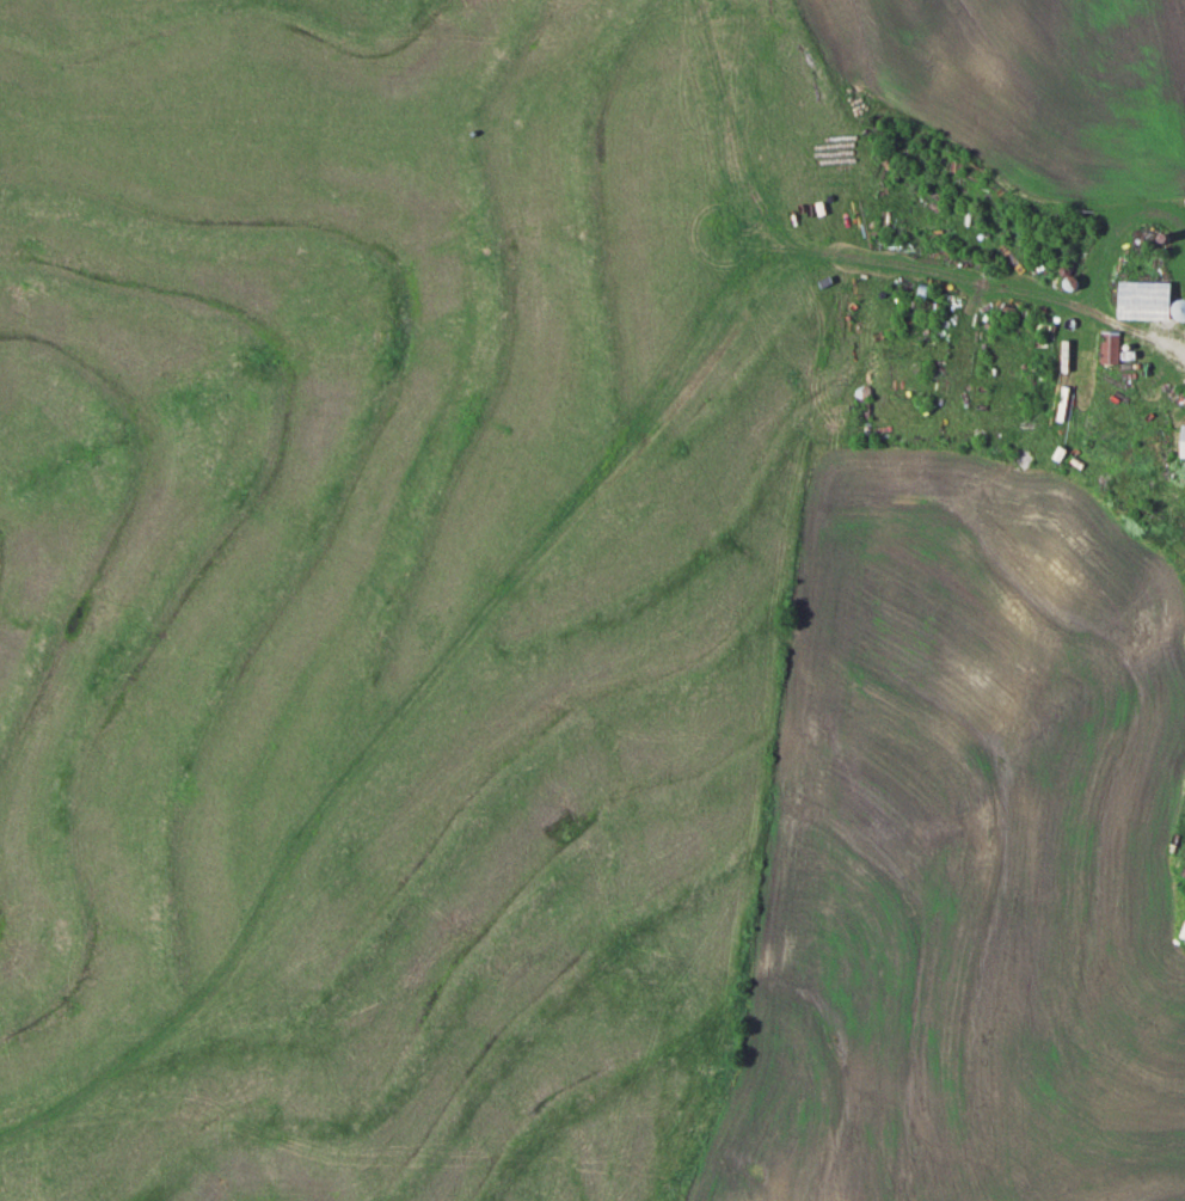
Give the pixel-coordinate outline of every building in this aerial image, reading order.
[(1176,318),(1176,281),(1125,281),(1125,318),(1176,318)] [(1104,363),(1121,363),(1121,332),(1104,332),(1104,363)]
